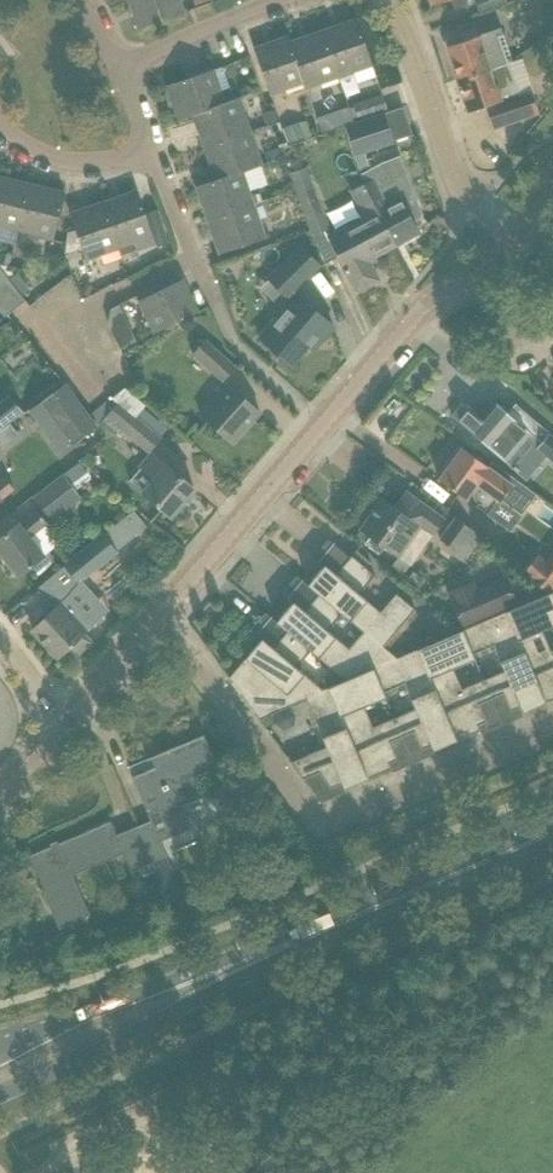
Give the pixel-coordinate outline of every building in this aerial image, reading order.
[(138,29),(184,12),(180,0),(128,0),(138,29)] [(453,8),(467,4),(465,0),(451,0),(453,8)] [(478,13),(507,3),(506,0),(474,0),(478,13)] [(356,19),(323,30),(339,76),(372,65),(356,19)] [(447,46),(458,79),(508,63),(512,61),(500,27),(477,35),(474,27),(461,31),(464,41),(447,46)] [(339,76),(323,30),(290,42),(306,88),(339,76)] [(290,42),(288,36),(253,48),(270,95),(302,84),(303,89),(306,88),(290,42)] [(508,63),(458,79),(469,112),(486,106),(487,109),(486,110),(493,129),(538,113),(532,94),(520,98),(508,63)] [(179,120),(192,115),(225,103),(213,69),(167,85),(179,120)] [(352,105),(357,119),(386,110),(381,96),(352,105)] [(192,115),(204,147),(248,131),(237,99),(225,103),(192,115)] [(333,113),(317,118),(322,133),(338,128),(333,113)] [(344,126),(354,154),(363,151),(393,141),(383,113),(344,126)] [(204,147),(215,179),(240,170),(241,173),(260,167),(248,131),(204,147)] [(278,148),(264,152),(267,162),(281,157),(278,148)] [(363,151),(354,154),(360,173),(369,169),(363,151)] [(350,191),(364,218),(382,251),(395,243),(395,244),(419,231),(412,219),(420,215),(404,173),(393,180),(383,161),(369,169),(360,173),(359,174),(364,183),(350,191)] [(288,173),(298,198),(312,235),(328,229),(314,192),(306,167),(288,173)] [(195,186),(207,220),(252,204),(241,173),(240,170),(215,179),(195,186)] [(18,231),(30,184),(0,177),(0,227),(18,231)] [(30,184),(18,231),(53,240),(64,192),(30,184)] [(137,190),(103,202),(119,248),(118,249),(120,255),(155,243),(150,229),(145,215),(137,190)] [(119,248),(103,202),(69,213),(85,259),(118,249),(119,248)] [(252,204),(207,220),(219,254),(264,238),(252,204)] [(157,211),(145,215),(150,229),(155,243),(156,246),(168,242),(157,211)] [(382,251),(364,218),(327,238),(356,293),(380,280),(368,258),(382,251)] [(268,279),(286,298),(319,266),(301,247),(268,279)] [(9,267),(12,255),(0,252),(0,265),(9,267)] [(6,277),(0,282),(0,308),(6,315),(25,300),(6,277)] [(138,300),(153,333),(198,312),(182,279),(138,300)] [(296,295),(275,320),(259,338),(291,365),(308,344),(313,349),(333,326),(296,295)] [(127,324),(119,305),(110,309),(107,323),(111,331),(127,324)] [(192,354),(222,380),(234,366),(205,340),(192,354)] [(199,414),(214,427),(232,443),(260,412),(227,383),(199,414)] [(41,402),(30,409),(61,451),(71,444),(96,426),(88,415),(65,384),(41,402)] [(0,402),(0,431),(10,424),(23,414),(9,395),(0,402)] [(106,416),(124,432),(148,451),(160,437),(118,402),(106,416)] [(451,415),(508,464),(509,463),(508,462),(526,440),(552,463),(552,436),(515,403),(507,412),(496,403),(495,404),(496,405),(483,421),(461,403),(451,415)] [(0,431),(0,444),(3,447),(19,435),(10,424),(0,431)] [(536,495),(491,462),(487,467),(461,448),(438,479),(465,499),(466,499),(486,514),(496,500),(499,502),(500,500),(520,515),(536,495)] [(129,481),(144,493),(143,493),(170,516),(194,489),(153,454),(141,468),(129,481)] [(33,496),(51,521),(81,498),(62,473),(33,496)] [(12,490),(3,478),(0,481),(0,500),(12,490)] [(359,529),(398,557),(399,556),(421,526),(433,534),(444,519),(405,491),(393,506),(382,498),(359,529)] [(64,563),(80,583),(147,528),(133,509),(64,563)] [(59,542),(45,525),(47,523),(37,511),(19,525),(18,523),(0,538),(0,554),(17,576),(44,555),(43,555),(59,542)] [(440,539),(457,552),(472,530),(455,517),(440,539)] [(552,586),(552,553),(544,564),(535,556),(522,571),(548,592),(552,586)] [(307,585),(318,594),(341,612),(364,631),(383,646),(415,610),(395,593),(379,612),(358,594),(374,575),(351,555),(350,557),(335,574),(324,565),(307,585)] [(398,557),(390,568),(401,576),(410,564),(399,556),(398,557)] [(450,601),(462,629),(506,611),(518,606),(506,577),(476,590),(472,581),(448,591),(452,600),(450,601)] [(545,702),(552,698),(552,649),(550,651),(541,629),(552,624),(552,599),(550,592),(518,606),(506,611),(545,702)] [(276,622),(287,631),(310,651),(346,681),(371,669),(396,658),(383,646),(364,631),(349,649),(326,630),(341,612),(318,594),(304,611),(293,601),(276,622)] [(94,624),(67,596),(32,629),(58,657),(68,648),(76,656),(91,642),(83,634),(94,624)] [(462,629),(461,630),(473,658),(474,658),(472,653),(492,644),(504,670),(482,679),(490,698),(502,693),(510,711),(519,707),(521,712),(545,702),(506,611),(462,629)] [(461,630),(417,649),(456,740),(479,730),(477,725),(486,721),(478,703),(490,698),(482,679),(461,688),(452,668),(473,658),(461,630)] [(259,719),(305,699),(323,691),(296,668),(310,651),(287,631),(273,648),(261,638),(228,677),(259,719)] [(417,649),(396,658),(371,669),(383,697),(385,696),(383,691),(403,682),(414,709),(393,718),(401,736),(413,731),(421,749),(430,745),(432,750),(456,740),(417,649)] [(371,669),(346,681),(326,690),(367,778),(390,768),(388,763),(397,759),(389,741),(401,736),(393,718),(372,726),(363,705),(383,697),(371,669)] [(326,690),(323,691),(305,699),(326,747),(290,762),(303,779),(304,778),(318,772),(330,788),(341,783),(343,788),(367,778),(326,690)] [(150,820),(136,826),(155,871),(156,871),(158,874),(156,874),(166,900),(186,891),(182,881),(177,883),(166,856),(167,855),(162,842),(190,830),(179,805),(203,795),(195,776),(217,767),(204,735),(158,754),(162,764),(132,777),(150,820)] [(62,870),(120,846),(110,821),(28,856),(57,926),(82,916),(62,870)] [(141,877),(155,871),(136,826),(122,832),(130,850),(123,853),(131,871),(137,868),(141,877)] [(166,900),(156,874),(142,880),(152,906),(166,900)]
